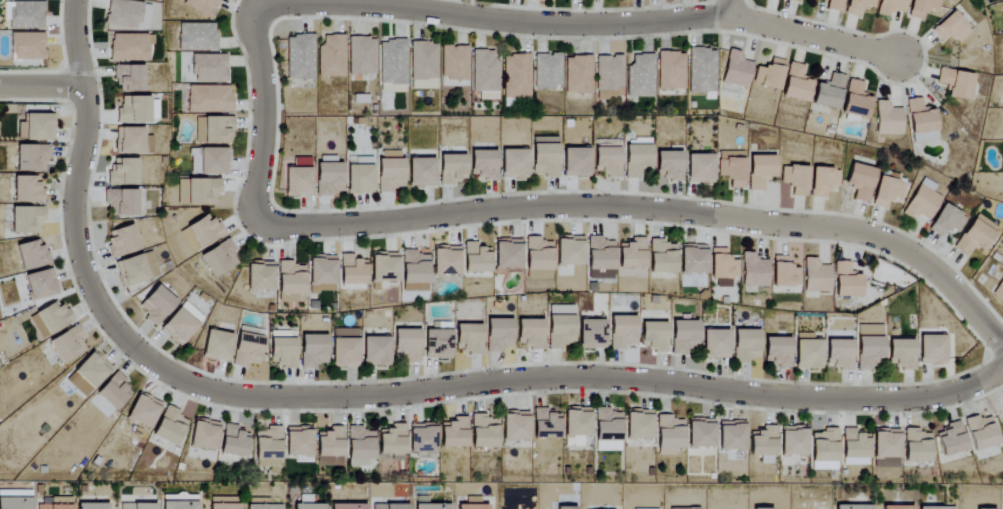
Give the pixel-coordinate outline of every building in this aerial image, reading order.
[(209,19),(219,0),(181,0),(180,3),(209,19)] [(826,9),(840,13),(843,0),(828,0),(826,9)] [(864,7),(873,9),(876,0),(847,0),(844,14),(861,18),(864,7)] [(890,17),(891,11),(904,13),(906,0),(880,0),(878,15),(890,17)] [(939,0),(911,0),(909,18),(924,20),(925,9),(937,11),(939,0)] [(106,31),(139,32),(140,1),(106,1),(106,31)] [(43,2),(3,2),(3,20),(8,20),(8,30),(43,30),(43,2)] [(956,45),(971,31),(952,11),(930,31),(941,42),(948,36),(956,45)] [(216,51),(215,23),(178,24),(179,52),(216,51)] [(44,60),(44,33),(10,33),(10,60),(44,60)] [(148,61),(148,46),(153,46),(153,34),(110,35),(110,61),(148,61)] [(286,36),(287,80),(313,80),(312,35),(286,36)] [(318,77),(344,77),(344,35),(323,36),(323,46),(317,46),(318,77)] [(349,75),(375,75),(374,38),(347,38),(349,75)] [(379,41),(380,85),(407,84),(406,40),(379,41)] [(437,90),(437,43),(411,43),(410,89),(437,90)] [(468,81),(468,46),(441,46),(441,80),(468,81)] [(688,48),(703,48),(703,49),(709,49),(709,51),(715,51),(715,92),(705,92),(705,93),(688,93),(688,48)] [(740,59),(742,53),(729,49),(721,82),(746,89),(753,63),(740,59)] [(658,52),(678,52),(678,54),(684,55),(685,89),(673,88),(673,90),(658,89),(658,52)] [(191,55),(192,82),(226,81),(226,54),(191,55)] [(534,55),(534,90),(562,89),(561,54),(534,55)] [(627,96),(653,97),(654,55),(629,54),(627,96)] [(503,56),(504,98),(530,98),(528,55),(503,56)] [(565,56),(565,93),(591,93),(592,57),(565,56)] [(623,99),(624,56),(596,56),(596,98),(623,99)] [(784,60),(770,58),(769,68),(756,66),(753,86),(780,90),(784,60)] [(781,97),(807,103),(812,82),(801,79),(804,66),(789,62),(781,97)] [(142,65),(115,66),(116,93),(143,93),(142,65)] [(970,100),(973,73),(938,70),(937,84),(948,85),(947,98),(970,100)] [(817,82),(811,104),(837,111),(846,77),(831,73),(828,85),(817,82)] [(867,119),(872,98),(861,96),(864,83),(849,79),(841,113),(867,119)] [(232,86),(188,86),(187,113),(231,113),(232,86)] [(157,122),(158,97),(117,97),(117,122),(157,122)] [(905,100),(913,143),(939,139),(934,109),(924,111),(921,98),(905,100)] [(876,135),(902,135),(902,108),(888,108),(888,101),(876,101),(876,135)] [(16,140),(53,141),(54,114),(24,114),(24,122),(17,122),(16,140)] [(195,144),(231,144),(231,117),(195,117),(195,144)] [(152,153),(152,136),(143,137),(143,127),(114,128),(115,155),(152,153)] [(531,138),(532,172),(543,172),(543,178),(559,178),(558,137),(531,138)] [(50,146),(16,145),(15,172),(44,172),(45,160),(49,161),(50,146)] [(652,146),(625,145),(624,179),(642,179),(642,170),(651,170),(652,146)] [(621,175),(620,147),(593,148),(594,176),(621,175)] [(228,174),(227,148),(190,149),(190,175),(228,174)] [(563,148),(562,176),(589,177),(590,148),(563,148)] [(500,150),(501,179),(528,178),(527,149),(500,150)] [(496,150),(470,151),(470,179),(497,179),(496,150)] [(682,180),(682,151),(655,152),(656,180),(682,180)] [(400,152),(377,152),(378,193),(393,193),(393,188),(401,188),(400,152)] [(744,189),(745,152),(718,152),(717,176),(728,177),(728,188),(744,189)] [(686,155),(687,184),(713,183),(712,154),(686,155)] [(439,155),(439,183),(465,183),(465,155),(439,155)] [(775,156),(748,156),(749,191),(764,191),(764,178),(776,177),(775,156)] [(107,185),(136,186),(137,159),(117,158),(117,165),(108,165),(107,185)] [(408,159),(408,188),(435,187),(434,158),(408,159)] [(315,195),(342,195),(341,163),(315,164),(315,195)] [(867,204),(877,170),(851,163),(844,186),(856,189),(853,200),(867,204)] [(372,165),(346,165),(346,194),(372,194),(372,165)] [(781,184),(790,184),(790,197),(807,197),(808,167),(781,166),(781,184)] [(284,197),(311,196),(311,167),(284,168),(284,197)] [(839,169),(811,168),(810,198),(826,198),(827,187),(838,187),(839,169)] [(12,203),(43,203),(43,189),(37,189),(37,177),(12,176),(12,203)] [(902,199),(904,182),(877,178),(873,206),(888,209),(890,198),(902,199)] [(178,179),(177,206),(215,207),(216,194),(220,194),(220,180),(178,179)] [(903,215),(913,220),(915,215),(929,222),(941,196),(917,185),(903,215)] [(136,190),(104,190),(103,207),(111,207),(111,216),(136,217),(136,190)] [(958,233),(966,216),(941,204),(929,231),(941,237),(945,227),(958,233)] [(10,207),(10,233),(43,234),(43,207),(10,207)] [(223,234),(210,212),(179,231),(183,237),(189,233),(198,249),(223,234)] [(983,251),(998,229),(977,214),(953,248),(966,256),(974,245),(983,251)] [(107,232),(111,245),(107,247),(111,259),(138,250),(130,225),(107,232)] [(556,266),(582,267),(583,238),(557,237),(556,266)] [(587,237),(587,271),(614,270),(614,241),(602,242),(602,237),(587,237)] [(520,269),(521,240),(495,239),(494,269),(520,269)] [(526,239),(525,279),(551,279),(551,239),(526,239)] [(47,266),(43,240),(15,244),(19,270),(47,266)] [(644,269),(645,241),(619,240),(618,268),(644,269)] [(649,273),(676,273),(676,246),(665,246),(665,240),(649,240),(649,273)] [(199,253),(210,277),(239,265),(229,241),(199,253)] [(490,245),(463,245),(463,273),(489,273),(490,245)] [(680,274),(707,275),(707,245),(681,245),(680,274)] [(459,247),(433,246),(432,275),(458,275),(459,247)] [(726,249),(711,248),(710,278),(739,279),(739,261),(726,260),(726,249)] [(401,291),(428,292),(429,256),(417,256),(418,250),(402,250),(401,291)] [(114,261),(120,286),(158,277),(152,252),(114,261)] [(397,253),(370,252),(370,282),(397,283),(397,253)] [(768,261),(755,261),(755,252),(742,253),(742,287),(768,287),(768,261)] [(365,285),(366,261),(352,260),(353,255),(339,255),(339,284),(365,285)] [(335,256),(309,256),(308,294),(318,294),(318,291),(334,291),(335,256)] [(790,257),(773,256),(772,286),(800,287),(800,269),(790,268),(790,257)] [(804,293),(830,293),(830,265),(818,265),(818,258),(804,258),(804,293)] [(246,291),(273,292),(274,262),(247,261),(246,291)] [(293,261),(278,261),(278,302),(303,302),(303,265),(293,265),(293,261)] [(850,262),(834,262),(835,297),(862,297),(861,275),(850,276),(850,262)] [(23,276),(30,301),(58,293),(51,268),(23,276)] [(992,294),(1002,278),(1002,301),(992,294)] [(136,308),(155,326),(176,303),(156,285),(136,308)] [(47,335),(72,322),(59,299),(34,312),(47,335)] [(179,346),(203,318),(183,301),(159,330),(179,346)] [(574,347),(573,306),(548,306),(548,347),(574,347)] [(636,316),(609,316),(610,350),(625,350),(625,345),(637,345),(636,316)] [(512,319),(485,319),(486,352),(503,352),(503,347),(512,347),(512,319)] [(543,319),(517,320),(517,348),(544,348),(543,319)] [(605,320),(579,320),(578,349),(605,349),(605,320)] [(671,354),(698,354),(698,321),(672,321),(671,354)] [(640,342),(647,342),(647,352),(667,352),(668,323),(641,322),(640,342)] [(451,359),(450,323),(431,323),(431,330),(423,330),(424,359),(451,359)] [(455,354),(482,353),(481,324),(454,325),(455,354)] [(858,371),(873,371),(873,360),(884,359),(883,326),(857,326),(858,371)] [(48,339),(58,364),(87,351),(77,327),(48,339)] [(233,335),(207,329),(201,357),(226,363),(233,335)] [(357,329),(331,329),(331,367),(357,368),(357,329)] [(392,330),(393,354),(403,353),(403,364),(420,363),(419,330),(392,330)] [(702,359),(729,359),(729,331),(703,330),(702,359)] [(734,364),(751,363),(751,360),(761,359),(759,330),(733,331),(734,364)] [(295,333),(270,332),(269,366),(294,367),(295,333)] [(822,340),(813,340),(814,334),(796,333),(795,369),(822,369),(822,340)] [(326,335),(299,335),(300,369),(317,368),(317,363),(327,363),(326,335)] [(919,336),(919,365),(945,365),(945,336),(919,336)] [(362,337),(361,365),(388,366),(389,338),(362,337)] [(792,366),(791,338),(764,338),(765,366),(792,366)] [(827,340),(826,369),(852,369),(853,340),(827,340)] [(915,369),(914,340),(888,341),(888,363),(894,362),(894,370),(915,369)] [(91,390),(111,369),(92,351),(72,372),(91,390)] [(95,394),(114,411),(133,391),(114,373),(95,394)] [(150,429),(161,403),(136,393),(125,419),(150,429)] [(188,418),(164,407),(151,436),(175,447),(188,418)] [(590,408),(565,408),(566,447),(583,446),(583,437),(590,437),(590,408)] [(621,452),(621,413),(610,413),(610,409),(595,409),(595,452),(621,452)] [(559,440),(560,411),(533,410),(533,439),(559,440)] [(626,440),(653,439),(652,411),(625,411),(626,440)] [(502,441),(529,441),(528,412),(502,412),(502,441)] [(657,456),(676,455),(675,449),(684,449),(683,420),(672,421),(672,415),(656,416),(657,456)] [(991,417),(979,420),(978,415),(964,419),(973,452),(998,445),(991,417)] [(498,448),(498,416),(471,416),(470,448),(498,448)] [(466,419),(439,420),(440,447),(467,447),(466,419)] [(687,448),(714,449),(715,420),(688,419),(687,448)] [(215,451),(218,422),(192,420),(189,449),(215,451)] [(718,451),(745,452),(745,422),(718,422),(718,451)] [(943,457),(968,449),(959,423),(934,431),(943,457)] [(409,452),(435,452),(434,424),(409,425),(409,452)] [(219,454),(245,458),(250,431),(224,426),(219,454)] [(363,426),(347,427),(347,466),(374,466),(373,431),(363,432),(363,426)] [(405,427),(378,426),(378,454),(392,455),(391,461),(404,461),(405,427)] [(780,427),(781,456),(807,456),(807,426),(780,427)] [(280,467),(280,427),(265,427),(265,432),(255,432),(254,467),(280,467)] [(749,437),(750,457),(760,456),(760,464),(776,464),(775,427),(756,428),(756,437),(749,437)] [(285,428),(285,456),(297,457),(296,462),(312,462),(312,428),(285,428)] [(343,466),(342,429),(316,429),(317,467),(343,466)] [(900,429),(874,429),(873,468),(900,468),(900,429)] [(904,462),(931,463),(931,434),(921,434),(921,429),(904,429),(904,462)] [(812,430),(812,471),(838,470),(838,430),(812,430)] [(869,466),(869,431),(843,431),(842,466),(869,466)] [(207,498),(207,508),(238,508),(238,497),(207,498)] [(487,505),(480,505),(480,497),(465,498),(465,505),(456,505),(456,508),(487,508),(487,505)] [(30,499),(0,499),(0,508),(30,508),(30,499)]
